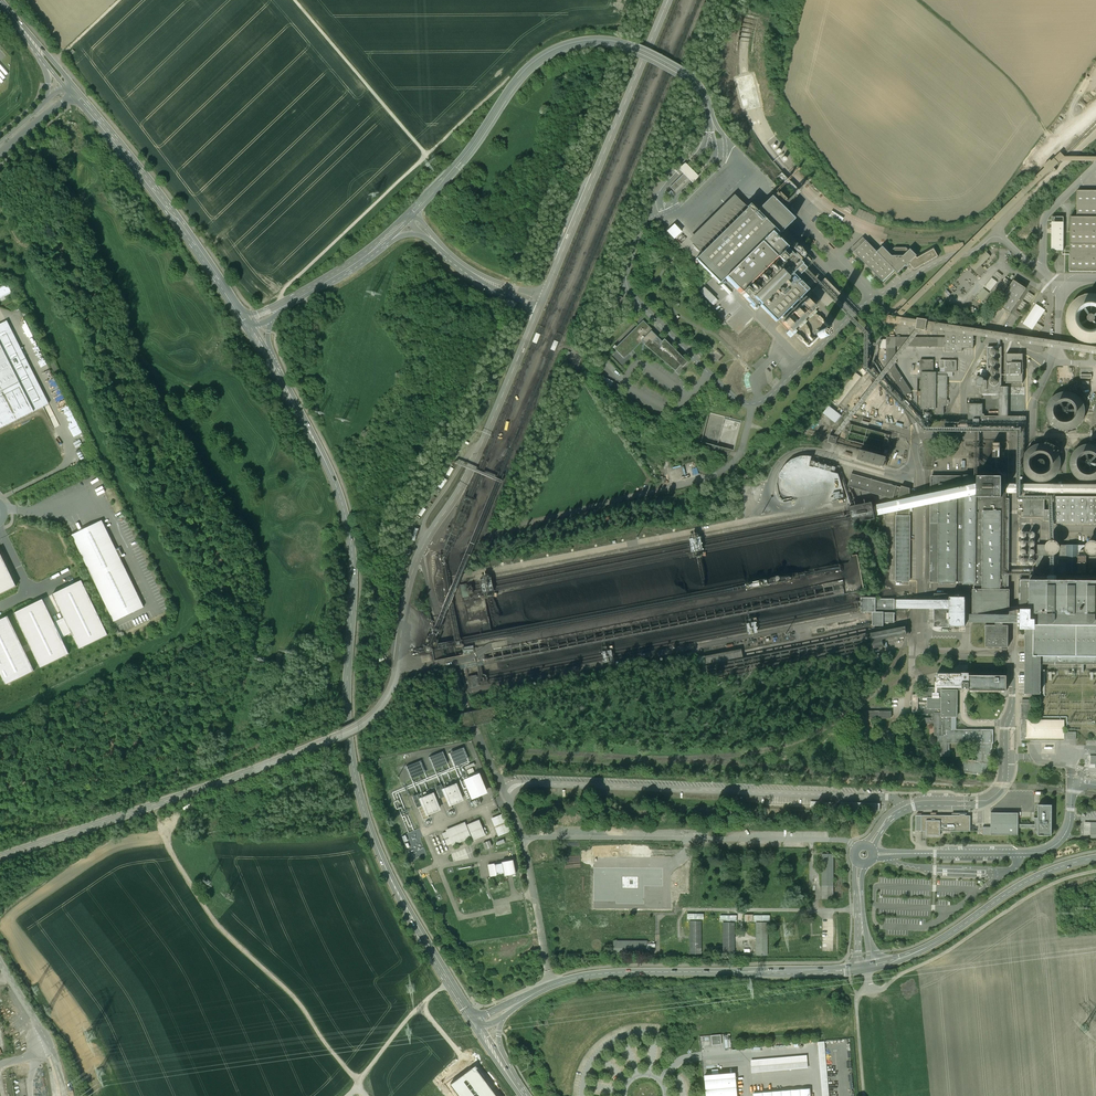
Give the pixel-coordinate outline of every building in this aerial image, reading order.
[(698,174),(684,161),(678,167),(685,174),(684,175),(683,174),(670,187),(674,192),(688,178),(687,177),(688,177),(692,181),(698,174)] [(789,180),(786,180),(786,178),(782,177),(781,185),(789,186),(789,180)] [(1082,190),(1081,217),(1070,217),(1070,273),(1095,273),(1095,190),(1082,190)] [(761,306),(776,321),(809,290),(801,282),(811,272),(795,256),(797,254),(803,260),(807,255),(793,241),(788,246),(796,253),(794,255),(775,236),(778,233),(779,234),(795,219),(772,196),(756,211),(750,205),(747,207),(746,206),(700,252),(702,253),(695,259),(719,284),(726,278),(751,304),(750,305),(755,310),(756,309),(757,309),(761,306)] [(874,223),(877,215),(859,208),(856,215),(874,223)] [(1064,214),(1049,215),(1049,224),(1052,224),(1052,230),(1057,230),(1057,226),(1060,226),(1060,222),(1064,222),(1064,214)] [(915,270),(939,257),(934,249),(918,258),(916,257),(917,256),(911,249),(909,251),(906,248),(895,248),(890,253),(883,246),(878,252),(863,237),(851,249),(883,282),(895,270),(898,273),(904,267),(903,266),(905,265),(907,267),(910,264),(911,265),(910,265),(912,267),(911,268),(913,270),(914,269),(915,270)] [(969,265),(975,271),(990,256),(984,250),(969,265)] [(985,287),(991,291),(997,282),(992,278),(985,287)] [(1004,310),(1010,313),(1026,289),(1014,280),(997,305),(1004,310)] [(839,296),(824,281),(811,293),(826,309),(839,296)] [(0,289),(0,298),(11,292),(8,285),(0,289)] [(704,286),(698,291),(713,306),(718,301),(704,286)] [(989,293),(984,289),(977,298),(983,302),(989,293)] [(1065,317),(1066,321),(1067,326),(1069,330),(1071,333),(1075,336),(1080,340),(1085,342),(1091,343),(1095,342),(1095,291),(1091,290),(1085,291),(1079,293),(1075,296),(1072,299),(1069,303),(1067,307),(1066,312),(1065,317)] [(1022,311),(1034,296),(1028,291),(1016,307),(1022,311)] [(612,294),(610,304),(618,306),(620,296),(612,294)] [(806,299),(781,323),(788,330),(813,306),(806,299)] [(1032,329),(1044,309),(1034,303),(1022,323),(1032,329)] [(653,331),(643,320),(614,349),(624,359),(643,341),(652,332),(653,331)] [(49,404),(7,321),(0,325),(0,429),(49,404)] [(945,338),(887,337),(886,367),(906,396),(912,391),(896,367),(896,346),(945,346),(945,349),(974,349),(974,331),(945,331),(945,338)] [(662,342),(652,332),(643,341),(645,343),(645,344),(675,370),(679,366),(681,365),(682,366),(686,363),(681,358),(682,357),(679,355),(678,355),(664,340),(662,342)] [(35,335),(30,338),(33,345),(38,342),(35,335)] [(1025,427),(1025,387),(1001,387),(1001,347),(987,347),(987,377),(977,377),(977,388),(983,388),(983,405),(970,405),(970,427),(1025,427)] [(1007,383),(1023,383),(1023,354),(1007,354),(1007,383)] [(923,361),(922,409),(946,409),(947,361),(923,361)] [(828,419),(861,376),(855,372),(822,414),(828,419)] [(600,382),(615,389),(618,383),(602,376),(600,382)] [(1048,412),(1049,416),(1050,420),(1052,423),(1054,426),(1058,429),(1063,431),(1068,431),(1073,431),(1078,429),(1082,425),(1085,421),(1087,416),(1088,411),(1087,406),(1085,401),(1081,397),(1077,394),(1072,393),(1067,392),(1062,393),(1057,395),(1054,398),(1052,401),(1050,404),(1049,408),(1048,412)] [(863,404),(858,411),(870,420),(875,412),(863,404)] [(70,406),(63,410),(70,423),(78,419),(70,406)] [(832,433),(835,435),(847,414),(844,412),(832,433)] [(851,425),(847,439),(891,451),(895,437),(851,425)] [(824,441),(832,443),(834,436),(826,434),(824,441)] [(1024,464),(1025,468),(1026,471),(1028,474),(1030,477),(1034,480),(1039,482),(1044,483),(1049,482),(1054,480),(1058,477),(1061,472),(1063,468),(1064,462),(1063,457),(1061,453),(1057,449),(1053,446),(1048,444),(1043,443),(1038,444),(1033,447),(1030,449),(1027,452),(1026,456),(1024,460),(1024,464)] [(1072,468),(1073,471),(1075,474),(1078,477),(1082,480),(1087,482),(1092,483),(1095,482),(1095,444),(1091,443),(1085,444),(1081,447),(1078,449),(1075,452),(1073,456),(1072,460),(1072,464),(1072,468)] [(871,465),(874,454),(847,448),(845,458),(871,465)] [(875,455),(873,462),(880,465),(883,457),(875,455)] [(911,490),(851,474),(848,486),(897,501),(896,581),(909,582),(911,490)] [(999,481),(999,476),(964,476),(964,477),(932,477),(931,582),(939,582),(939,583),(956,583),(956,582),(963,582),(963,584),(975,584),(975,590),(974,590),(974,612),(996,612),(996,620),(995,620),(995,623),(996,624),(996,625),(986,625),(986,647),(1008,647),(1009,625),(1003,625),(1003,623),(1004,623),(1004,621),(1003,619),(1003,613),(1009,612),(1009,590),(1008,590),(1009,499),(1003,499),(1003,497),(1009,497),(1009,481),(999,481)] [(831,492),(834,499),(840,496),(839,494),(838,494),(836,490),(831,492)] [(1024,518),(1047,517),(1047,520),(1054,520),(1054,524),(1095,523),(1095,496),(1055,497),(1055,509),(1045,510),(1045,496),(1024,496),(1024,518)] [(872,503),(850,507),(851,514),(852,518),(853,523),(875,519),(872,503)] [(102,521),(72,535),(114,622),(144,607),(102,521)] [(1078,545),(1077,575),(1068,575),(1068,545),(1038,545),(1038,576),(1020,576),(1020,610),(1023,611),(1023,627),(1026,628),(1026,693),(1040,693),(1041,663),(1095,664),(1095,545),(1078,545)] [(16,586),(0,553),(0,594),(16,586)] [(79,649),(108,635),(81,580),(53,594),(65,620),(55,625),(43,599),(14,613),(40,668),(69,654),(61,638),(71,633),(79,649)] [(816,614),(818,614),(818,609),(809,609),(809,615),(813,614),(812,612),(814,612),(815,618),(816,618),(816,614)] [(8,616),(0,620),(0,673),(5,685),(34,671),(8,616)] [(1007,690),(1007,675),(1006,675),(1000,675),(969,675),(970,673),(937,673),(937,687),(926,687),(926,693),(917,692),(917,694),(913,694),(912,712),(917,712),(917,713),(935,714),(935,718),(926,718),(926,723),(935,723),(935,735),(935,743),(941,743),(942,755),(949,755),(949,743),(956,743),(956,756),(965,756),(965,750),(960,750),(960,743),(978,743),(978,762),(964,759),(962,771),(988,776),(989,764),(989,759),(990,759),(990,754),(991,754),(991,749),(992,749),(992,743),(996,744),(997,743),(997,734),(993,733),(990,733),(990,730),(981,730),(982,730),(956,730),(956,725),(958,725),(957,721),(956,721),(957,717),(957,690),(962,690),(964,689),(969,689),(969,690),(1007,690)] [(479,674),(468,676),(470,686),(467,686),(468,693),(486,689),(483,674),(479,675),(479,674)] [(1064,720),(1030,720),(1030,699),(1022,699),(1022,733),(1019,734),(1019,737),(1022,738),(1076,739),(1076,732),(1064,732),(1064,720)] [(890,718),(890,710),(861,710),(861,728),(870,728),(870,718),(890,718)] [(487,793),(479,773),(463,779),(467,787),(472,799),(487,793)] [(464,800),(457,783),(452,785),(443,789),(442,789),(445,797),(441,798),(447,811),(452,808),(451,806),(464,800)] [(440,810),(433,793),(429,794),(419,798),(419,799),(422,806),(418,807),(423,820),(429,818),(428,815),(440,810)] [(1040,805),(1038,805),(1038,818),(1038,828),(1038,835),(1040,835),(1043,835),(1052,835),(1052,805),(1044,805),(1044,804),(1040,804),(1040,805)] [(1018,813),(991,813),(991,827),(983,827),(983,835),(1018,835),(1018,828),(1018,824),(1018,813)] [(960,815),(916,815),(916,831),(926,831),(926,835),(940,835),(940,831),(970,831),(971,815),(965,815),(965,814),(960,814),(960,815)] [(502,815),(493,818),(500,835),(509,831),(502,815)] [(1018,828),(1038,828),(1038,818),(1035,818),(1035,824),(1018,824),(1018,828)] [(465,822),(446,830),(446,831),(442,833),(447,845),(451,844),(452,846),(471,838),(471,837),(472,837),(474,840),(486,835),(479,820),(466,825),(465,822)] [(1087,823),(1086,835),(1095,835),(1095,823),(1087,823)] [(822,899),(833,899),(834,854),(823,854),(822,899)] [(494,863),(488,865),(490,877),(497,876),(496,874),(504,873),(504,876),(515,874),(513,859),(501,862),(502,863),(495,865),(494,863)] [(690,953),(701,953),(701,921),(690,921),(690,953)] [(757,955),(768,955),(767,922),(756,922),(757,955)] [(723,955),(735,955),(734,923),(723,923),(723,955)] [(645,952),(645,940),(611,940),(611,952),(645,952)] [(721,1035),(712,1036),(713,1047),(723,1045),(721,1035)] [(819,1042),(824,1095),(831,1095),(826,1041),(819,1042)] [(808,1056),(752,1061),(753,1074),(809,1069),(808,1056)] [(459,1095),(496,1095),(475,1067),(450,1085),(459,1095)] [(707,1075),(709,1095),(742,1095),(740,1072),(707,1075)]
